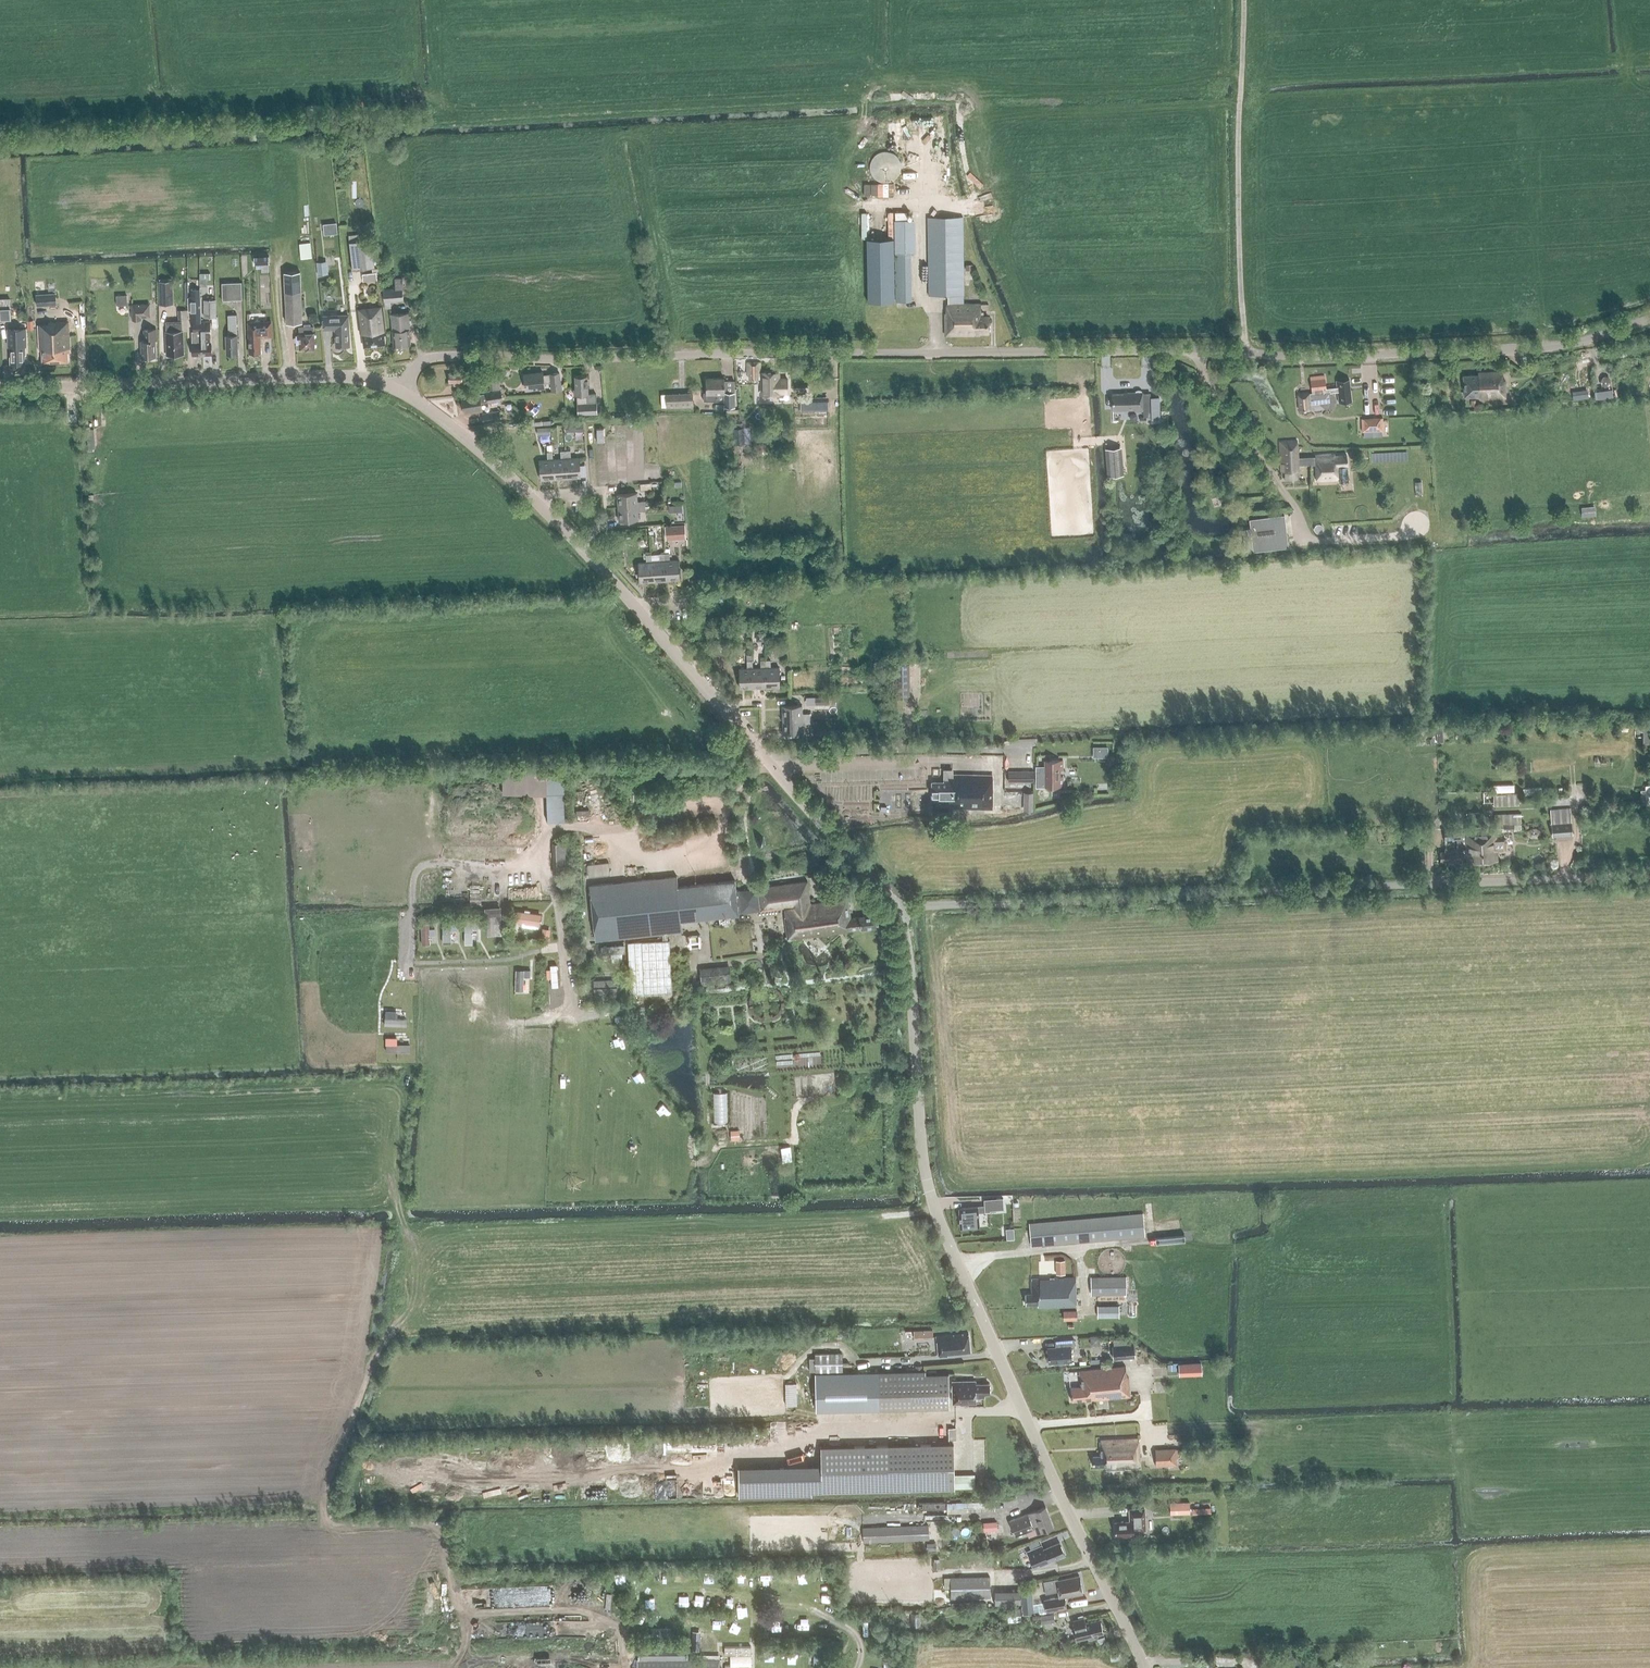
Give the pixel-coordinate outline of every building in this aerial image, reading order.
[(892,181),(895,179),(897,177),(899,175),(900,172),(901,169),(901,166),(900,163),(898,159),(897,156),(896,155),(894,153),(892,152),(889,152),(886,151),(883,151),(880,152),(878,153),(876,154),(873,156),(871,159),(870,161),(870,163),(869,166),(869,168),(869,170),(870,172),(872,176),(874,178),(876,180),(878,181),(880,182),(882,182),(885,183),(887,182),(888,182),(892,181)] [(895,266),(895,299),(911,299),(910,250),(913,250),(913,220),(907,220),(907,212),(896,212),(895,266)] [(928,294),(948,294),(948,302),(947,302),(947,310),(944,310),(944,332),(979,332),(979,331),(987,331),(987,314),(980,314),(980,301),(962,301),(962,294),(962,216),(928,216),(928,294)] [(336,222),(323,223),(324,234),(337,232),(336,222)] [(894,302),(893,238),(866,239),(868,302),(894,302)] [(349,241),(352,268),(373,265),(370,239),(349,241)] [(299,243),(300,257),(310,256),(308,242),(299,243)] [(254,257),(255,264),(269,264),(269,256),(254,257)] [(328,274),(327,261),(317,262),(318,275),(328,274)] [(380,276),(379,268),(372,268),(372,272),(376,272),(377,276),(380,276)] [(403,299),(403,294),(401,277),(395,278),(395,287),(383,288),(384,307),(389,307),(389,300),(403,299)] [(301,321),(300,294),(299,291),(298,290),(297,278),(284,279),(284,292),(284,294),(286,322),(301,321)] [(159,279),(159,302),(173,302),(172,279),(159,279)] [(241,282),(226,282),(227,300),(242,299),(241,282)] [(193,321),(200,321),(199,289),(191,289),(191,297),(188,297),(188,311),(191,311),(191,321),(193,321)] [(56,305),(56,293),(36,294),(37,306),(56,305)] [(116,305),(127,305),(127,296),(116,296),(116,305)] [(214,298),(204,298),(204,316),(214,316),(214,298)] [(147,303),(131,303),(132,319),(141,318),(141,316),(148,316),(147,303)] [(378,305),(358,307),(360,332),(363,332),(364,345),(383,343),(382,333),(385,332),(383,305),(381,305),(381,303),(378,303),(378,305)] [(0,308),(0,318),(0,320),(11,319),(10,308),(0,308)] [(407,310),(388,312),(390,330),(391,329),(392,345),(409,343),(408,328),(409,328),(407,310)] [(349,344),(347,323),(347,313),(322,315),(323,328),(334,327),(335,345),(340,344),(341,346),(346,346),(347,344),(349,344)] [(237,343),(236,315),(228,315),(228,329),(227,329),(228,335),(225,335),(225,343),(226,343),(227,353),(236,352),(236,343),(237,343)] [(181,328),(181,319),(166,320),(166,328),(165,328),(165,337),(166,337),(167,354),(172,354),(172,352),(183,352),(182,342),(183,340),(183,331),(183,328),(181,328)] [(271,320),(248,321),(250,352),(260,351),(259,336),(272,335),(271,320)] [(69,351),(67,321),(48,322),(48,323),(38,323),(38,348),(41,348),(42,361),(67,360),(66,351),(69,351)] [(202,354),(200,321),(193,321),(193,336),(191,336),(191,342),(191,354),(202,354)] [(200,321),(202,354),(211,354),(211,341),(210,336),(209,321),(200,321)] [(299,348),(314,347),(313,325),(298,326),(298,334),(295,334),(296,342),(298,342),(299,348)] [(8,330),(8,346),(10,346),(10,364),(25,363),(24,355),(26,354),(26,347),(26,328),(8,329),(8,330)] [(155,328),(143,329),(144,339),(140,339),(141,356),(154,356),(154,340),(156,340),(155,328)] [(760,373),(760,362),(746,362),(746,374),(749,374),(749,379),(761,379),(761,394),(777,394),(777,393),(787,393),(787,378),(777,378),(777,373),(760,373)] [(465,385),(465,371),(458,371),(458,374),(448,374),(448,382),(453,382),(453,385),(465,385)] [(550,382),(551,391),(562,390),(560,372),(549,373),(549,374),(543,375),(543,371),(523,373),(525,390),(545,388),(544,383),(550,382)] [(1477,375),(1463,376),(1464,396),(1478,395),(1478,398),(1504,397),(1503,379),(1501,379),(1501,371),(1477,372),(1477,375)] [(1325,374),(1311,376),(1312,390),(1313,390),(1314,392),(1308,393),(1308,391),(1298,391),(1299,409),(1310,408),(1309,403),(1321,402),(1321,403),(1325,407),(1331,406),(1335,401),(1335,395),(1330,391),(1326,392),(1325,389),(1326,389),(1325,374)] [(577,395),(578,415),(597,414),(596,394),(589,394),(588,375),(574,376),(575,388),(573,388),(574,395),(577,395)] [(1602,378),(1601,381),(1601,385),(1604,386),(1608,386),(1609,382),(1609,379),(1608,377),(1604,376),(1602,378)] [(706,392),(703,392),(704,401),(724,400),(724,404),(716,404),(716,410),(725,410),(724,406),(735,406),(735,392),(725,392),(724,378),(706,378),(706,392)] [(1596,391),(1598,399),(1613,397),(1611,389),(1596,391)] [(1127,393),(1112,394),(1112,409),(1135,408),(1135,411),(1144,411),(1143,393),(1143,392),(1142,392),(1142,390),(1140,390),(1138,390),(1136,391),(1136,392),(1127,392),(1127,393)] [(479,396),(462,399),(464,412),(465,412),(465,414),(482,411),(481,403),(488,402),(488,403),(502,401),(501,391),(487,393),(487,394),(479,395),(479,396)] [(692,393),(666,394),(666,407),(693,406),(692,393)] [(801,409),(815,409),(814,399),(801,399),(801,409)] [(500,412),(482,414),(483,421),(501,419),(500,412)] [(1382,418),(1361,419),(1361,432),(1382,431),(1382,418)] [(570,423),(570,432),(583,431),(583,422),(570,423)] [(551,434),(550,427),(537,428),(537,435),(551,434)] [(750,442),(749,427),(733,428),(733,431),(731,431),(732,443),(750,442)] [(1281,471),(1299,469),(1298,465),(1298,457),(1297,439),(1279,440),(1281,471)] [(1118,447),(1105,448),(1108,475),(1121,474),(1118,447)] [(560,459),(552,460),(553,479),(566,478),(565,451),(560,452),(560,459)] [(565,451),(566,478),(579,477),(578,458),(570,458),(570,451),(565,451)] [(553,479),(552,460),(551,452),(546,452),(546,460),(539,460),(540,480),(553,479)] [(1315,453),(1315,456),(1298,457),(1298,465),(1316,464),(1316,479),(1339,478),(1338,465),(1346,465),(1345,453),(1334,454),(1334,452),(1315,453)] [(618,508),(645,506),(653,505),(653,499),(646,499),(646,501),(637,502),(637,493),(617,494),(618,508)] [(645,506),(618,508),(619,521),(638,519),(638,511),(645,511),(645,506)] [(1284,514),(1249,519),(1251,538),(1286,534),(1284,514)] [(685,526),(665,527),(666,539),(686,538),(685,526)] [(669,553),(664,554),(666,580),(679,579),(678,560),(669,561),(669,553)] [(653,581),(652,562),(651,554),(646,555),(646,562),(638,563),(639,582),(653,581)] [(652,562),(653,581),(666,580),(664,554),(659,554),(660,562),(652,562)] [(784,628),(772,628),(772,637),(783,637),(784,628)] [(753,688),(765,688),(765,660),(765,656),(760,657),(760,667),(753,667),(753,688)] [(739,668),(739,689),(753,688),(753,667),(753,660),(747,660),(747,668),(739,668)] [(770,660),(765,660),(765,688),(780,688),(779,667),(771,667),(770,660)] [(909,663),(895,664),(896,698),(911,697),(909,663)] [(782,705),(782,719),(810,718),(810,713),(803,713),(802,705),(782,705)] [(810,718),(782,719),(783,733),(803,732),(803,724),(810,723),(810,718)] [(1433,740),(1444,740),(1443,725),(1433,726),(1433,740)] [(1092,747),(1092,758),(1107,758),(1107,747),(1092,747)] [(1046,760),(1045,785),(1063,786),(1063,777),(1060,777),(1060,770),(1063,770),(1063,760),(1046,760)] [(505,793),(548,792),(548,819),(566,818),(565,770),(557,770),(557,766),(540,766),(540,778),(532,778),(532,785),(528,786),(528,783),(519,783),(519,777),(504,777),(505,793)] [(932,780),(932,802),(933,802),(932,812),(952,812),(952,807),(992,808),(993,774),(953,773),(953,770),(945,770),(944,777),(944,780),(932,780)] [(1034,771),(1009,770),(1009,780),(1034,781),(1034,771)] [(1025,791),(1025,808),(1032,809),(1033,792),(1025,791)] [(1518,794),(1493,795),(1493,803),(1504,802),(1504,806),(1519,805),(1518,794)] [(1552,833),(1571,832),(1569,813),(1569,807),(1550,809),(1550,815),(1552,833)] [(1468,813),(1469,821),(1481,820),(1480,812),(1468,813)] [(1521,831),(1520,813),(1494,814),(1495,828),(1503,828),(1503,831),(1521,831)] [(1466,861),(1497,860),(1497,850),(1505,849),(1505,837),(1496,838),(1496,830),(1490,830),(1490,826),(1465,828),(1465,831),(1461,832),(1461,827),(1444,828),(1445,839),(1457,838),(1458,848),(1444,849),(1444,851),(1441,851),(1441,861),(1445,861),(1445,864),(1462,863),(1462,848),(1466,847),(1466,861)] [(566,841),(553,841),(554,871),(558,871),(558,868),(567,868),(566,841)] [(587,864),(588,877),(610,874),(609,862),(587,864)] [(682,931),(681,920),(738,914),(735,880),(678,887),(677,876),(589,885),(595,940),(662,933),(667,932),(682,931)] [(807,879),(757,886),(760,909),(783,906),(785,916),(783,916),(786,937),(784,938),(785,940),(787,940),(787,941),(845,932),(845,929),(878,925),(876,913),(850,917),(847,897),(810,902),(807,879)] [(757,888),(738,890),(740,913),(760,911),(757,888)] [(500,907),(484,908),(485,916),(486,916),(487,935),(495,935),(494,915),(501,915),(500,907)] [(515,923),(539,926),(541,914),(517,911),(515,923)] [(543,928),(541,936),(549,937),(550,929),(543,928)] [(668,940),(667,932),(662,933),(662,940),(627,942),(630,995),(672,993),(669,940),(668,940)] [(624,944),(600,946),(600,953),(611,953),(611,962),(622,962),(622,952),(624,952),(624,944)] [(704,965),(706,981),(732,979),(731,962),(704,965)] [(382,1002),(389,1003),(390,995),(383,994),(382,1002)] [(385,1010),(385,1019),(395,1019),(395,1012),(395,1011),(385,1010)] [(781,1147),(782,1162),(791,1161),(790,1147),(781,1147)] [(978,1207),(959,1208),(960,1228),(979,1227),(978,1212),(990,1211),(990,1210),(1004,1209),(1003,1198),(984,1199),(984,1205),(984,1208),(978,1209),(978,1207)] [(1143,1214),(1029,1224),(1031,1246),(1145,1236),(1143,1214)] [(1006,1240),(1014,1239),(1014,1228),(1006,1229),(1006,1240)] [(1067,1271),(1067,1258),(1057,1258),(1057,1272),(1067,1271)] [(1125,1276),(1090,1276),(1090,1294),(1125,1294),(1125,1276)] [(1075,1306),(1074,1277),(1030,1278),(1031,1292),(1025,1293),(1025,1304),(1038,1304),(1038,1307),(1075,1306)] [(1100,1303),(1100,1316),(1121,1316),(1121,1303),(1100,1303)] [(1065,1309),(1065,1318),(1079,1318),(1079,1308),(1065,1309)] [(914,1330),(914,1338),(933,1337),(932,1329),(914,1330)] [(970,1352),(968,1333),(936,1335),(936,1341),(937,1341),(938,1356),(947,1355),(947,1354),(970,1352)] [(1048,1348),(1049,1363),(1071,1361),(1071,1354),(1075,1353),(1074,1339),(1059,1340),(1060,1347),(1048,1348)] [(1113,1340),(1114,1346),(1113,1346),(1114,1359),(1135,1357),(1134,1345),(1128,1345),(1127,1339),(1113,1340)] [(841,1354),(815,1354),(816,1372),(842,1371),(841,1354)] [(1201,1362),(1178,1363),(1179,1376),(1202,1374),(1201,1362)] [(1080,1371),(1081,1382),(1081,1387),(1070,1388),(1071,1401),(1094,1399),(1094,1400),(1130,1396),(1128,1376),(1127,1377),(1126,1366),(1080,1371)] [(916,1372),(815,1374),(816,1410),(949,1407),(948,1373),(925,1374),(925,1372),(923,1372),(916,1372)] [(975,1382),(952,1382),(953,1403),(975,1403),(975,1398),(983,1398),(983,1395),(989,1395),(988,1385),(975,1385),(975,1382)] [(1139,1466),(1138,1439),(1100,1441),(1100,1455),(1094,1455),(1094,1466),(1106,1466),(1106,1467),(1139,1466)] [(821,1448),(822,1493),(955,1488),(954,1443),(894,1446),(821,1448)] [(1176,1448),(1155,1449),(1156,1466),(1177,1465),(1177,1457),(1180,1456),(1179,1449),(1176,1449),(1176,1448)] [(1190,1502),(1169,1502),(1170,1514),(1190,1513),(1190,1502)] [(987,1512),(987,1504),(949,1504),(949,1513),(987,1512)] [(1029,1538),(1052,1528),(1044,1508),(1011,1522),(1016,1536),(1027,1532),(1029,1538)] [(1115,1523),(1116,1537),(1134,1536),(1134,1531),(1146,1530),(1145,1509),(1130,1510),(1130,1522),(1115,1523)] [(997,1530),(996,1521),(983,1522),(984,1531),(997,1530)] [(928,1527),(862,1529),(863,1543),(929,1540),(928,1527)] [(1041,1546),(1027,1552),(1034,1569),(1048,1563),(1048,1562),(1064,1555),(1059,1543),(1043,1550),(1041,1546)] [(1046,1594),(1058,1591),(1059,1597),(1061,1597),(1062,1598),(1083,1594),(1079,1576),(1058,1580),(1057,1579),(1043,1582),(1046,1594)] [(990,1577),(950,1578),(950,1589),(950,1599),(990,1598),(990,1577)] [(1034,1612),(1032,1590),(1021,1591),(1023,1613),(1034,1612)] [(1062,1598),(1061,1597),(1059,1597),(1044,1600),(1046,1611),(1066,1608),(1065,1600),(1062,1598)] [(911,1613),(911,1626),(920,1626),(920,1613),(911,1613)] [(1054,1613),(1040,1615),(1041,1623),(1055,1622),(1054,1613)] [(1095,1636),(1104,1634),(1100,1619),(1085,1622),(1084,1617),(1073,1620),(1074,1625),(1072,1625),(1076,1640),(1088,1637),(1089,1639),(1096,1638),(1095,1636)] [(692,1637),(692,1650),(699,1651),(700,1638),(692,1637)] [(720,1663),(688,1662),(688,1645),(639,1644),(639,1661),(637,1660),(637,1667),(720,1667),(720,1663)] [(751,1647),(724,1647),(725,1655),(751,1655),(751,1647)] [(1322,1650),(1319,1647),(1314,1648),(1312,1652),(1315,1656),(1320,1655),(1322,1650)] [(1300,1652),(1297,1649),(1292,1650),(1290,1654),(1290,1658),(1294,1661),(1299,1660),(1301,1656),(1300,1652)]
